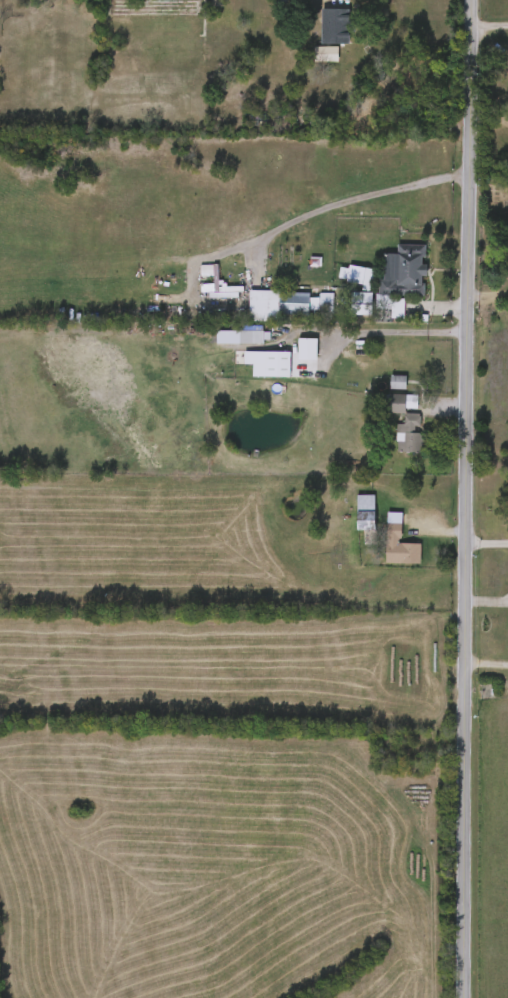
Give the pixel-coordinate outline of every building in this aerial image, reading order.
[(322,43),(322,8),(347,8),(347,43),(322,43)] [(427,246),(399,246),(399,281),(381,281),(380,297),(427,297),(427,246)] [(372,287),(375,273),(360,269),(357,284),(372,287)] [(373,317),(373,294),(351,294),(351,317),(373,317)] [(333,313),(333,297),(323,297),(323,313),(333,313)] [(265,352),(264,335),(241,336),(243,354),(265,352)] [(318,362),(318,340),(299,340),(299,362),(318,362)] [(286,354),(273,354),(273,381),(286,381),(286,354)] [(391,389),(391,376),(406,376),(406,389),(391,389)] [(388,413),(389,394),(406,395),(405,414),(388,413)] [(398,453),(398,424),(405,424),(405,414),(423,414),(422,453),(398,453)] [(357,530),(357,495),(375,495),(375,530),(357,530)] [(421,564),(386,563),(387,513),(402,513),(401,543),(421,544),(421,564)]
